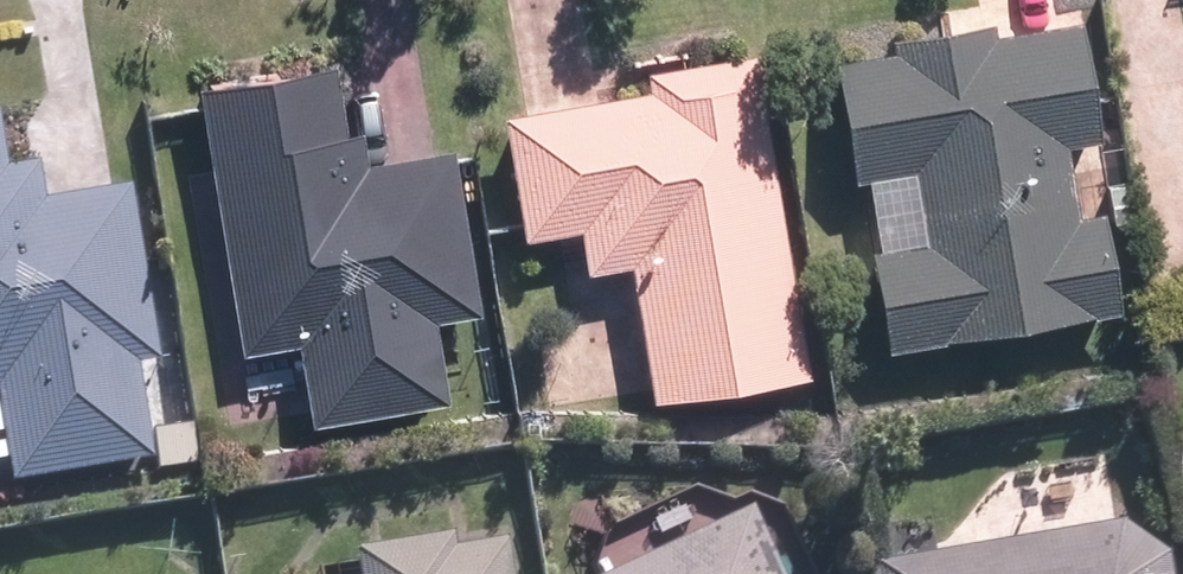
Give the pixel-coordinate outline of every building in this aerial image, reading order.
[(889,37),(891,49),(835,59),(855,181),(865,180),(877,248),(870,249),(887,350),(1121,310),(1104,210),(1078,214),(1066,144),(1098,139),(1077,17),(994,31),(992,19),(889,37)] [(808,376),(753,51),(644,70),(647,89),(503,114),(524,236),(580,226),(587,270),(630,263),(653,402),(808,376)] [(195,87),(243,352),(298,342),(313,423),(449,398),(434,319),(480,310),(450,148),(369,163),(363,130),(347,132),(335,62),(195,87)] [(9,483),(156,458),(139,360),(157,357),(127,183),(45,197),(38,161),(2,168),(0,157),(0,432),(9,483)] [(1112,527),(1095,419),(1010,432),(1025,534),(875,557),(878,573),(1171,573),(1170,570),(1168,566),(1166,561),(1163,557),(1160,553),(1157,549),(1154,545),(1150,542),(1146,539),(1141,536),(1137,534),(1132,532),(1127,530),(1122,529),(1117,528),(1112,527)] [(748,506),(604,573),(779,573),(748,506)] [(509,540),(460,547),(459,536),(357,551),(361,573),(514,573),(509,540)]
